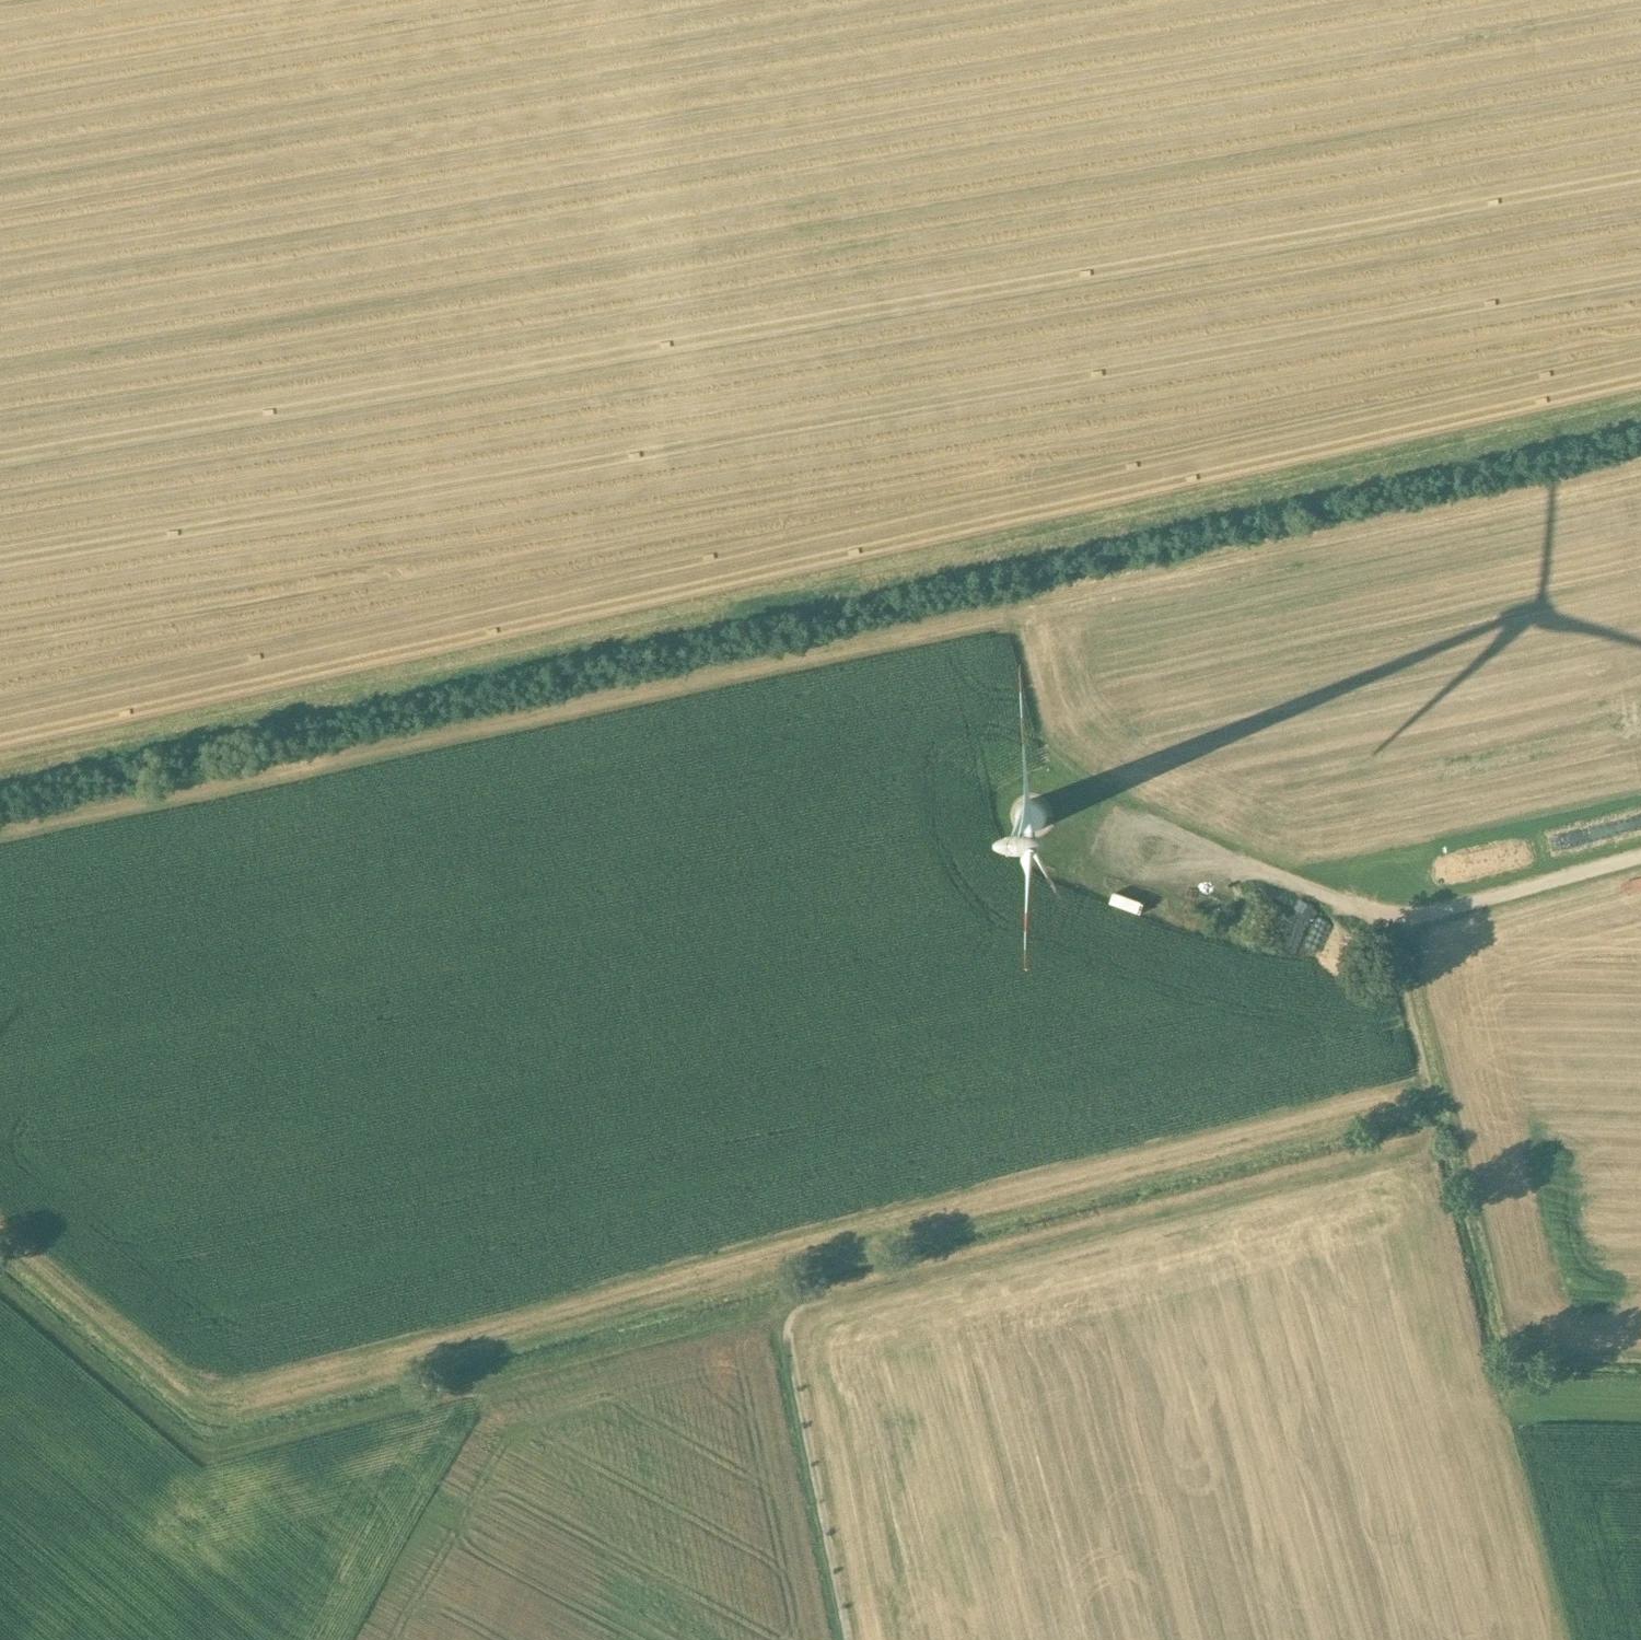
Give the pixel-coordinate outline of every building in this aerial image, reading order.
[(1024,806),(1023,829),(1059,829),(1059,807),(1024,806)] [(1113,904),(1144,912),(1146,900),(1116,892),(1113,904)]
